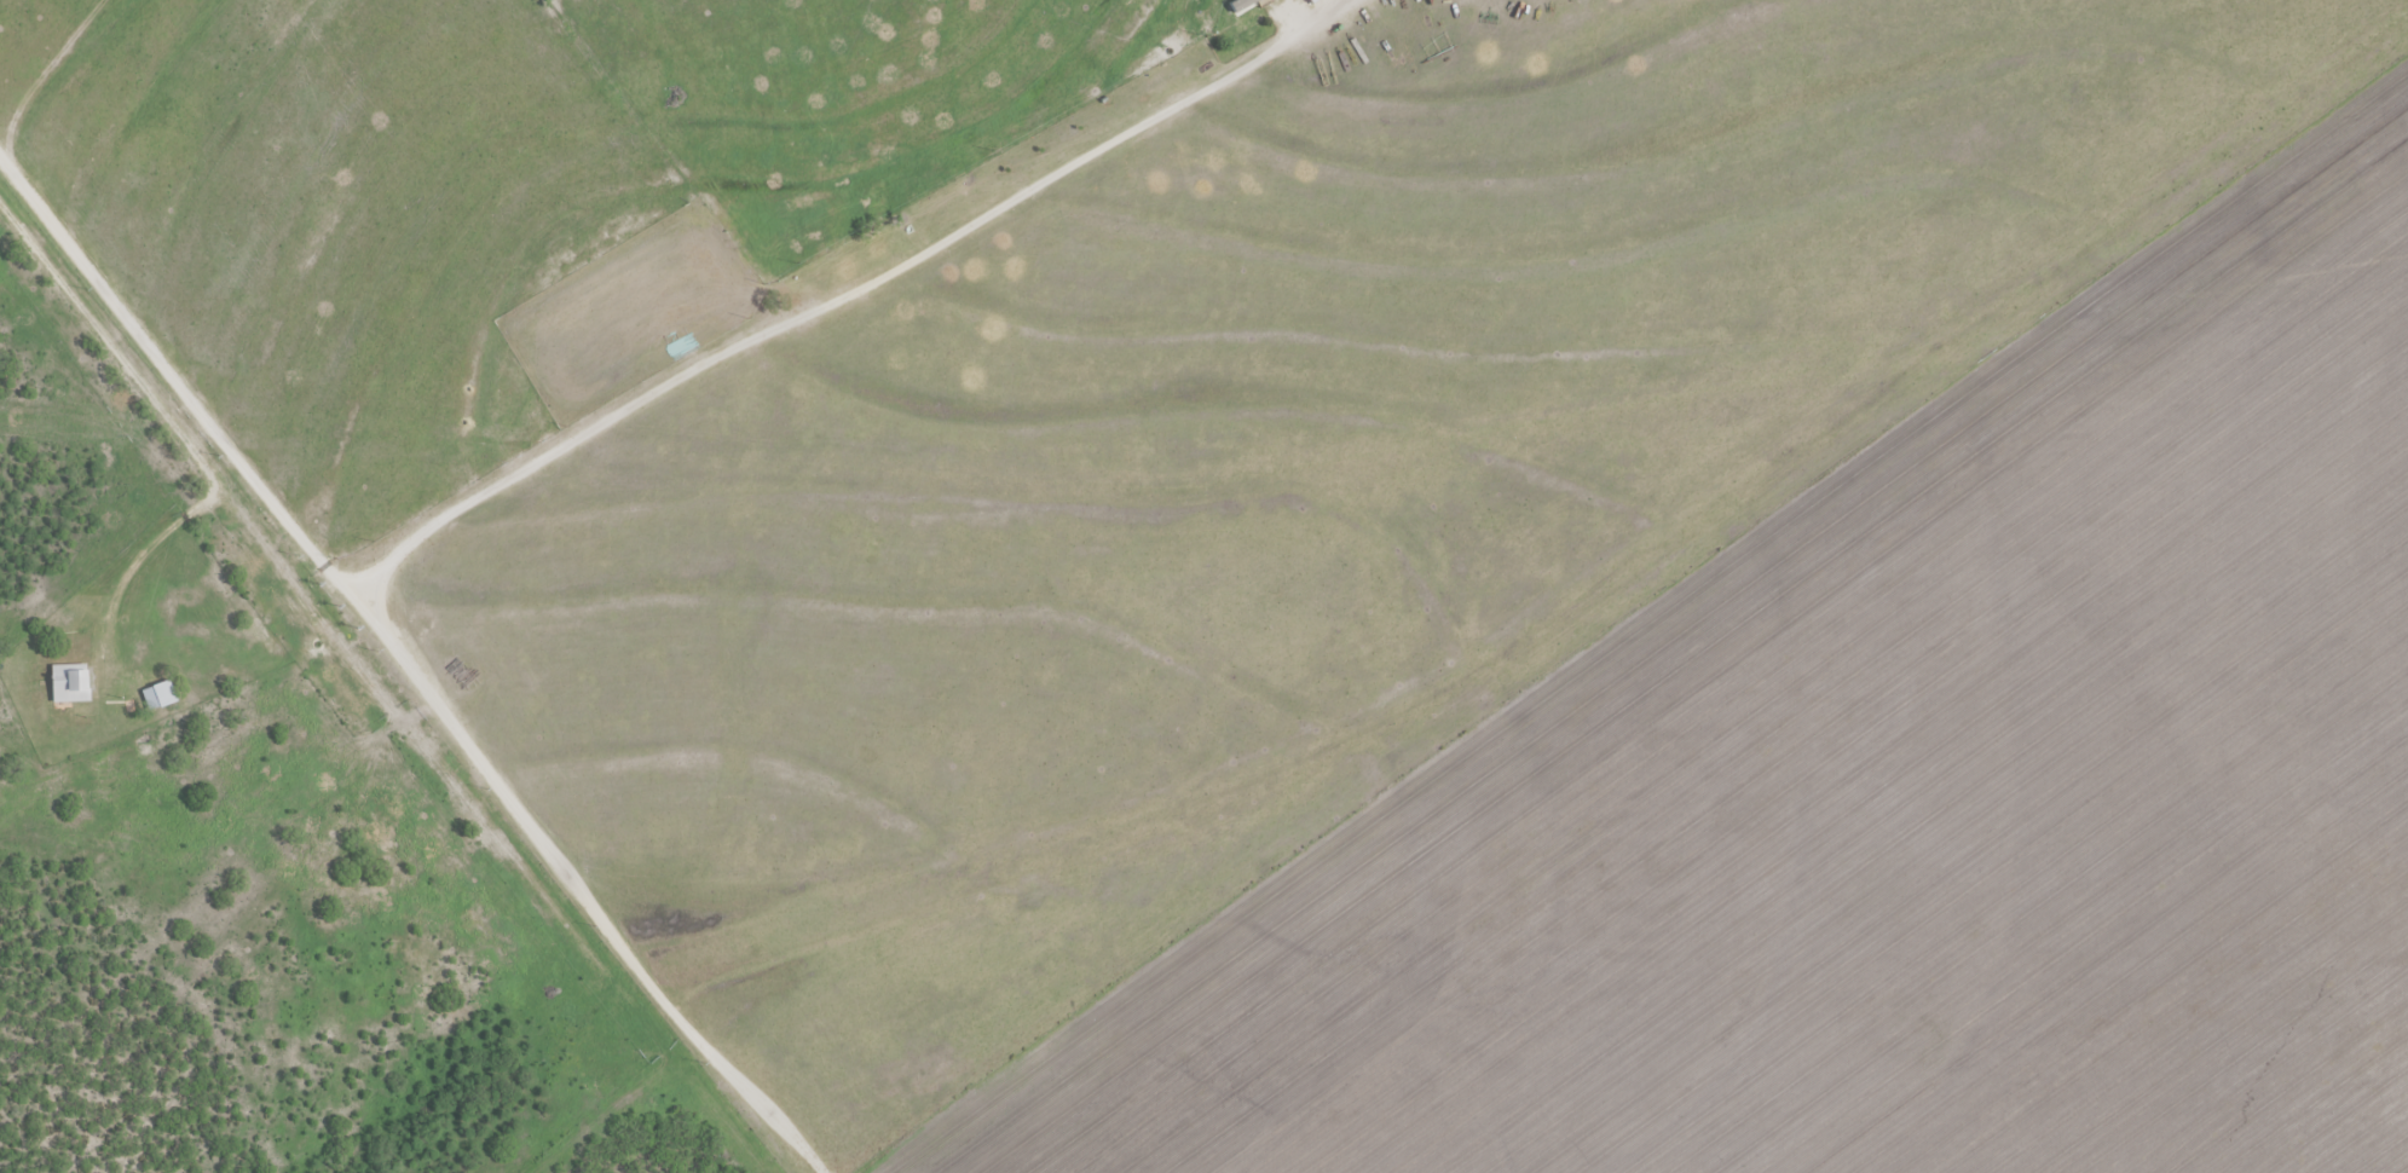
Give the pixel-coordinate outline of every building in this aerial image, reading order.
[(90,707),(90,666),(51,667),(51,708),(90,707)]
